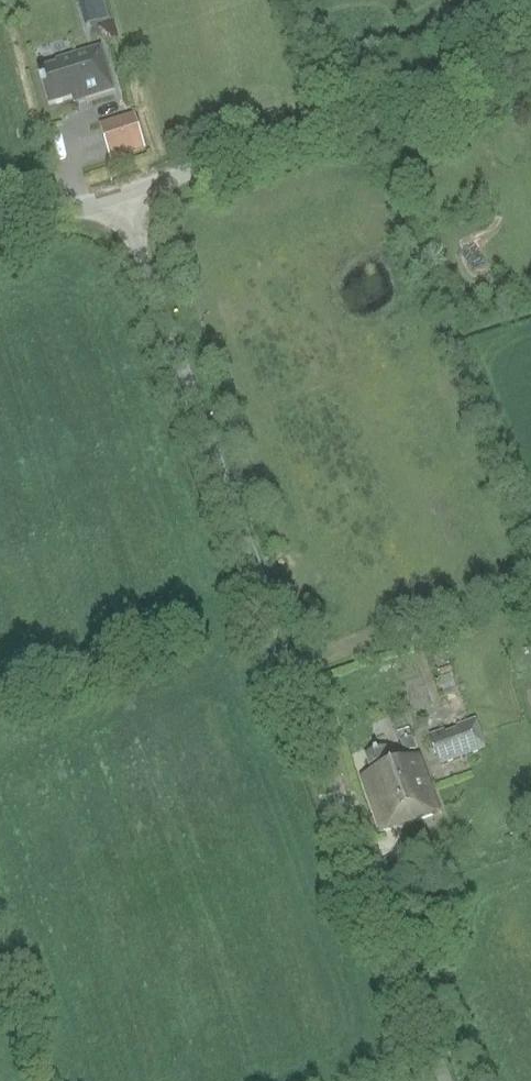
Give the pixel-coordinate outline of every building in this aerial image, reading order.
[(88,24),(110,17),(105,0),(81,0),(88,24)] [(101,47),(56,60),(57,65),(39,70),(49,107),(73,101),(74,105),(114,93),(101,47)] [(111,158),(145,148),(135,116),(101,127),(111,158)] [(487,750),(477,719),(455,727),(456,730),(447,733),(446,731),(430,737),(441,766),(487,750)] [(415,748),(410,735),(397,739),(402,752),(415,748)] [(383,832),(440,812),(420,757),(398,765),(391,747),(368,755),(374,773),(363,777),(383,832)]
